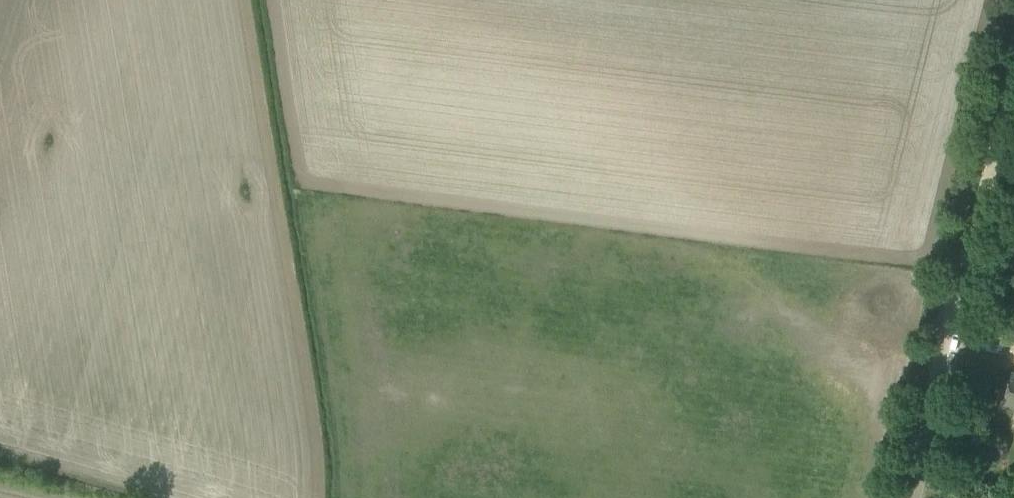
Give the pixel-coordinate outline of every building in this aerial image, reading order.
[(1013,373),(1006,402),(1013,404),(1013,374),(1013,373)]
